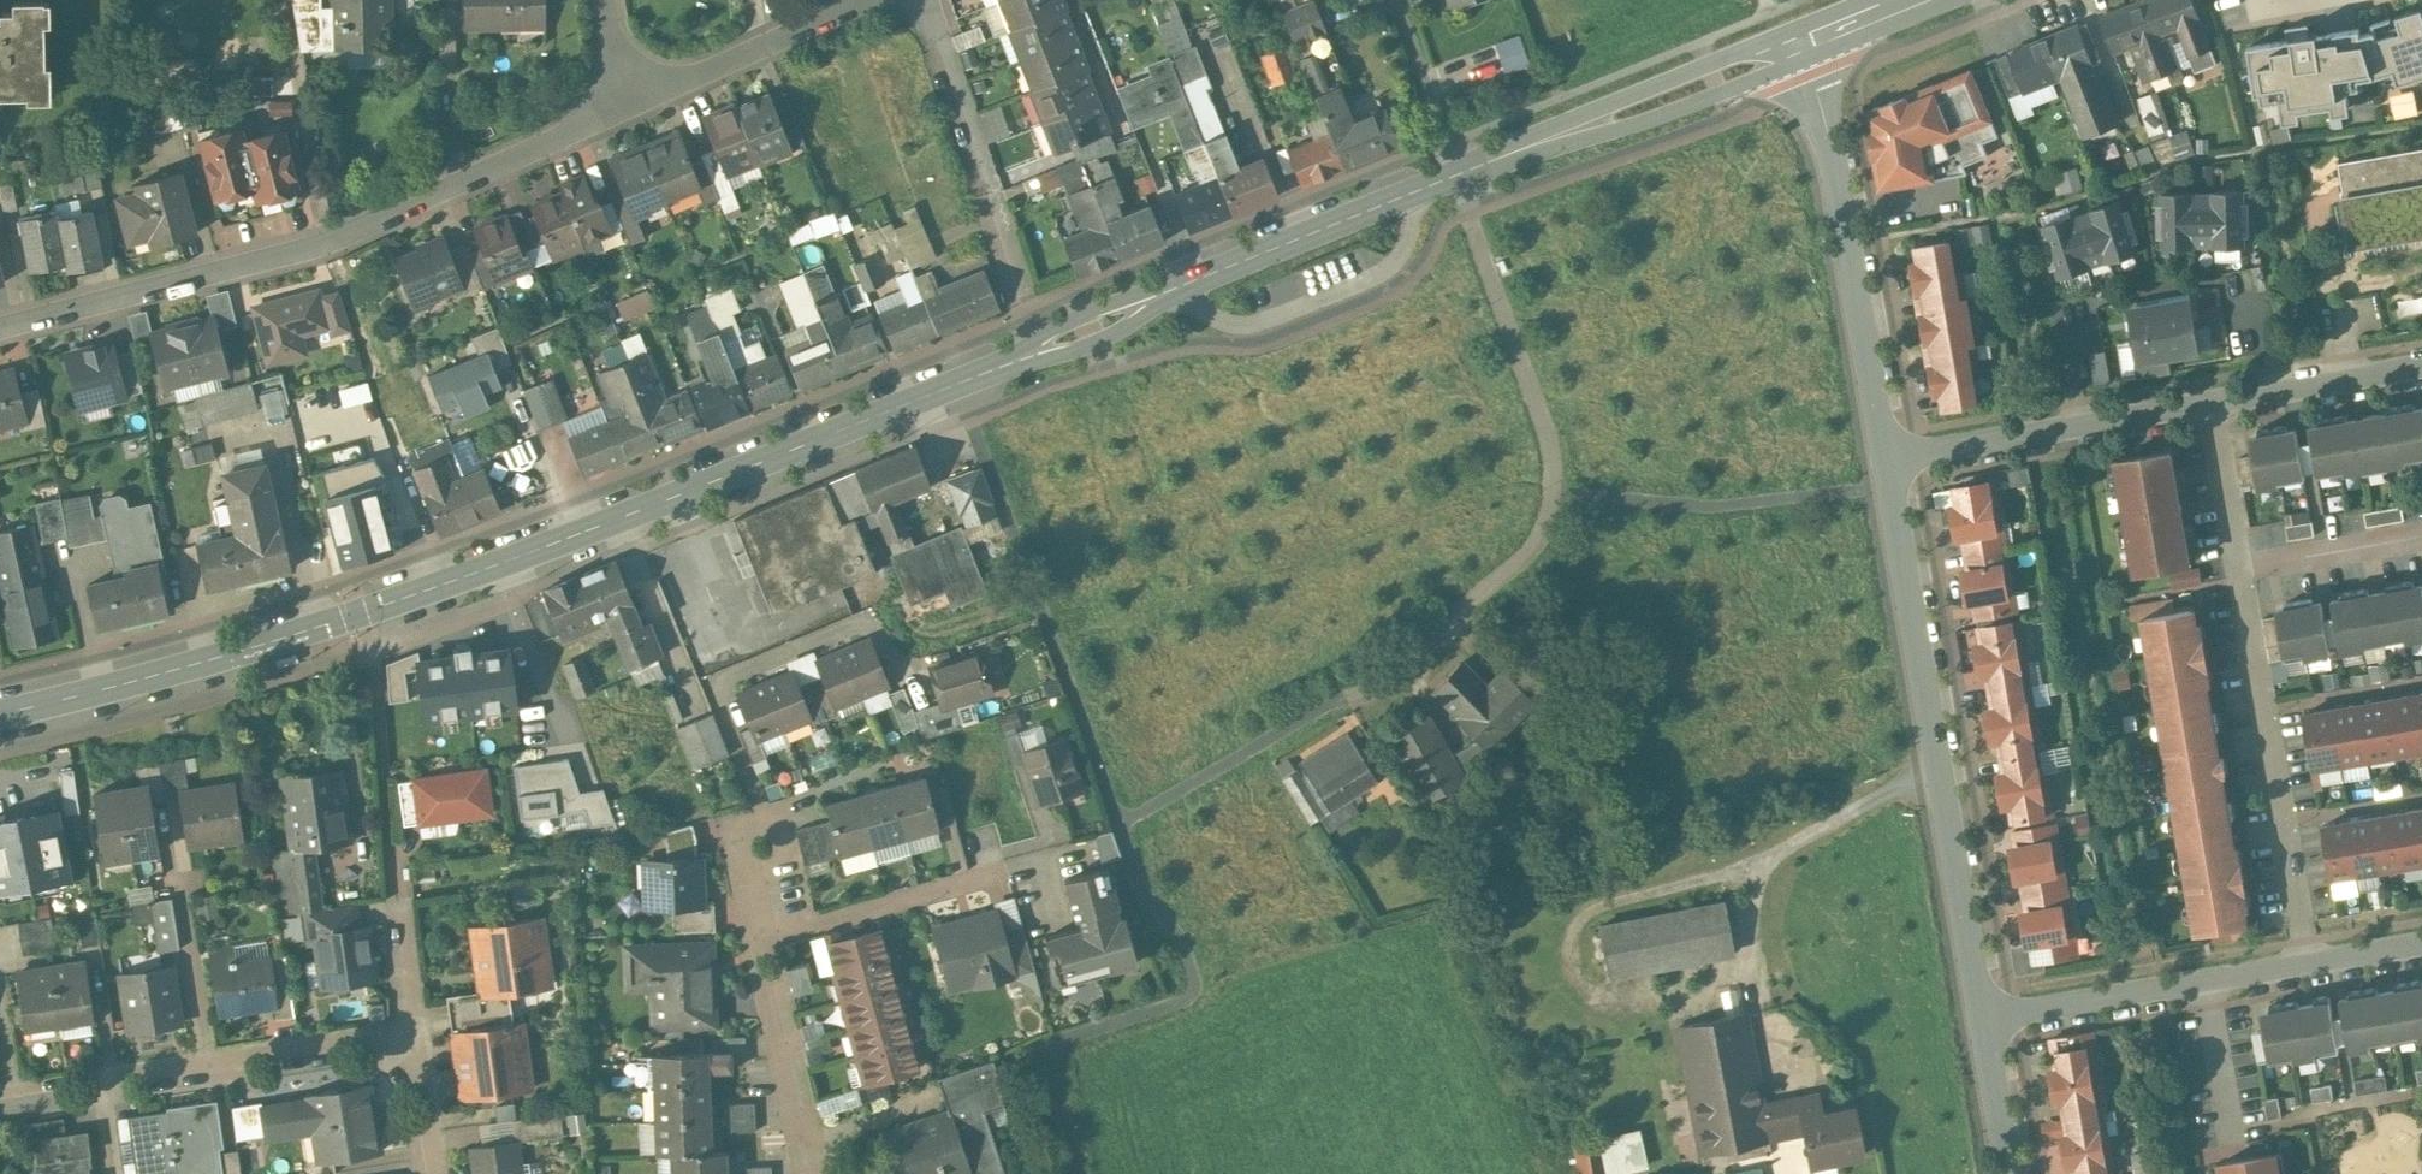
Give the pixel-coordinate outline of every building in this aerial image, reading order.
[(0,10),(0,95),(27,94),(27,98),(49,98),(49,93),(51,93),(50,63),(45,63),(44,20),(49,20),(49,1),(44,1),(44,0),(14,0),(14,10),(0,10)] [(301,50),(340,48),(340,8),(335,8),(335,0),(293,0),(301,50)] [(335,8),(340,8),(340,48),(390,47),(389,0),(335,0),(335,8)] [(466,28),(545,26),(544,0),(465,0),(466,28)] [(1015,29),(1064,10),(1066,9),(1063,0),(1003,0),(1015,29)] [(1171,49),(1193,42),(1178,0),(1154,0),(1171,49)] [(2144,1),(2157,36),(2177,28),(2193,68),(2215,60),(2192,0),(2147,0),(2144,1)] [(2157,36),(2144,1),(2102,18),(2115,52),(2142,42),(2152,68),(2147,70),(2151,81),(2172,73),(2171,69),(2160,42),(2157,36)] [(1312,2),(1283,13),(1294,43),(1324,31),(1312,2)] [(456,71),(455,9),(438,9),(440,71),(456,71)] [(1015,29),(1012,30),(1024,60),(1076,39),(1064,10),(1015,29)] [(2350,37),(2361,79),(2384,72),(2387,85),(2421,75),(2421,26),(2416,28),(2411,11),(2386,18),(2390,33),(2367,40),(2365,33),(2350,37)] [(2088,21),(2041,40),(2048,59),(2050,58),(2058,78),(2063,76),(2079,117),(2090,113),(2096,131),(2116,123),(2093,64),(2103,60),(2088,21)] [(956,33),(961,47),(981,39),(976,26),(956,33)] [(2348,31),(2237,48),(2243,97),(2248,97),(2249,105),(2270,103),(2272,124),(2296,119),(2295,112),(2321,110),(2321,116),(2345,114),(2344,103),(2348,102),(2346,79),(2361,79),(2350,37),(2348,31)] [(1295,77),(1277,32),(1257,40),(1274,85),(1295,77)] [(1508,72),(1534,63),(1524,33),(1498,41),(1508,72)] [(2170,38),(2160,42),(2170,68),(2171,69),(2172,73),(2182,68),(2170,38)] [(1076,39),(1024,60),(1036,90),(1085,70),(1088,69),(1076,39)] [(2041,40),(1995,58),(2010,96),(2058,78),(2050,58),(2048,59),(2041,40)] [(1383,110),(1346,125),(1339,108),(1344,106),(1320,50),(1301,58),(1322,113),(1344,168),(1398,146),(1383,110)] [(1226,135),(1197,65),(1177,73),(1204,141),(1205,143),(1226,135)] [(1177,73),(1174,67),(1122,88),(1136,124),(1170,111),(1185,149),(1204,141),(1177,73)] [(1036,90),(1034,91),(1045,120),(1097,100),(1085,70),(1036,90)] [(1866,112),(1880,189),(1967,174),(1964,166),(1989,155),(1983,143),(1998,136),(1972,72),(1934,88),(1932,85),(1866,112)] [(272,77),(242,77),(243,95),(273,94),(272,77)] [(2197,151),(2191,127),(2172,132),(2161,90),(2140,95),(2158,161),(2197,151)] [(769,92),(736,106),(758,161),(760,166),(793,153),(792,149),(771,98),(769,92)] [(805,144),(785,92),(771,98),(792,149),(805,144)] [(195,100),(176,102),(183,126),(183,127),(202,126),(195,100)] [(1097,100),(1045,120),(1058,151),(1109,130),(1097,100)] [(176,102),(140,103),(141,137),(183,126),(176,102)] [(979,112),(990,142),(1014,133),(1003,103),(979,112)] [(736,106),(707,118),(712,130),(708,132),(715,149),(725,174),(726,174),(758,161),(736,106)] [(1344,168),(1322,113),(1306,120),(1314,140),(1287,150),(1302,185),(1344,168)] [(241,128),(201,138),(217,200),(219,199),(224,205),(233,203),(235,195),(255,190),(256,190),(243,140),(244,140),(241,128)] [(244,140),(243,140),(256,190),(255,190),(258,202),(280,196),(285,202),(294,200),(296,192),(298,191),(282,130),(244,140)] [(678,133),(644,147),(664,197),(665,198),(697,185),(698,185),(690,164),(678,133)] [(1204,141),(1185,149),(1192,167),(1195,166),(1195,165),(1211,158),(1207,149),(1205,143),(1204,141)] [(1260,160),(1234,171),(1223,142),(1207,149),(1211,158),(1232,213),(1274,196),(1260,160)] [(2131,152),(2138,170),(2159,162),(2152,144),(2131,152)] [(644,147),(612,160),(624,190),(635,217),(637,216),(651,210),(648,204),(664,197),(644,147)] [(2353,197),(2345,198),(2346,207),(2345,214),(2346,221),(2349,227),(2355,229),(2353,235),(2357,242),(2365,244),(2372,242),(2378,239),(2383,234),(2386,228),(2391,228),(2396,226),(2401,229),(2407,232),(2415,232),(2421,231),(2421,148),(2339,163),(2344,191),(2351,190),(2353,197)] [(725,174),(715,149),(701,154),(703,159),(719,198),(734,193),(726,174),(725,174)] [(1080,157),(1058,166),(1069,194),(1092,184),(1083,162),(1080,157)] [(1105,162),(1100,164),(1097,157),(1083,162),(1092,184),(1121,258),(1163,241),(1148,205),(1122,215),(1115,201),(1121,199),(1105,162)] [(1232,213),(1211,158),(1195,165),(1195,166),(1202,183),(1175,194),(1189,230),(1232,213)] [(97,159),(81,162),(86,190),(102,187),(97,159)] [(719,198),(703,159),(690,164),(698,185),(697,185),(704,204),(719,198)] [(2079,166),(2058,172),(2062,187),(2083,181),(2079,166)] [(179,172),(136,183),(139,192),(119,197),(130,240),(150,235),(152,243),(195,232),(179,172)] [(595,203),(584,176),(559,186),(563,195),(582,243),(612,232),(601,206),(595,203)] [(0,186),(0,189),(5,212),(16,209),(11,184),(0,186)] [(1090,228),(1064,238),(1078,275),(1121,258),(1092,184),(1069,194),(1076,211),(1082,208),(1090,228)] [(635,217),(624,190),(610,195),(630,244),(645,237),(637,216),(635,217)] [(2243,190),(2215,191),(2217,246),(2244,246),(2244,234),(2247,234),(2247,202),(2243,202),(2243,190)] [(2344,191),(2344,195),(2340,195),(2341,202),(2336,203),(2346,256),(2421,243),(2421,231),(2415,232),(2407,232),(2401,229),(2396,226),(2391,228),(2386,228),(2383,234),(2378,239),(2372,242),(2365,244),(2357,242),(2353,235),(2355,229),(2349,227),(2346,221),(2345,214),(2346,207),(2345,198),(2353,197),(2351,190),(2344,191)] [(2214,191),(2214,194),(2192,195),(2192,192),(2191,192),(2192,247),(2193,247),(2193,244),(2215,243),(2215,246),(2217,246),(2215,191),(2214,191)] [(2192,247),(2191,192),(2163,192),(2163,203),(2160,203),(2160,236),(2164,236),(2164,247),(2192,247)] [(563,195),(555,198),(550,196),(542,199),(540,204),(533,206),(539,221),(548,242),(552,253),(566,248),(566,250),(573,253),(584,248),(582,243),(563,195)] [(2120,200),(2094,208),(2111,261),(2137,252),(2133,242),(2137,240),(2127,209),(2124,211),(2120,200)] [(915,207),(905,211),(909,222),(920,218),(915,207)] [(2093,209),(2094,211),(2073,218),(2072,215),(2071,216),(2088,268),(2089,268),(2088,265),(2109,259),(2110,261),(2111,261),(2094,208),(2093,209)] [(56,210),(20,217),(31,271),(66,263),(57,218),(56,210)] [(520,210),(506,216),(516,242),(522,240),(527,251),(536,247),(527,226),(520,210)] [(92,211),(57,218),(66,263),(68,271),(103,264),(92,211)] [(795,241),(842,224),(837,211),(790,228),(795,241)] [(505,217),(498,220),(493,218),(485,221),(483,226),(476,229),(483,247),(497,282),(498,282),(534,269),(527,251),(522,240),(516,242),(506,216),(505,216),(505,217)] [(2071,216),(2044,224),(2048,235),(2044,236),(2054,267),(2058,266),(2061,277),(2088,268),(2071,216)] [(539,221),(527,226),(536,247),(548,242),(539,221)] [(921,228),(898,238),(904,254),(910,266),(933,256),(921,228)] [(897,235),(881,242),(888,260),(904,254),(898,238),(897,235)] [(445,240),(395,259),(411,302),(428,295),(430,300),(462,287),(463,287),(449,250),(445,240)] [(1948,240),(1917,245),(1920,262),(1912,263),(1917,292),(1925,290),(1927,305),(1966,298),(1963,283),(1956,284),(1948,240)] [(466,244),(449,250),(463,287),(462,287),(464,291),(482,284),(469,252),(466,244)] [(483,247),(469,252),(482,284),(483,289),(498,283),(498,282),(497,282),(483,247)] [(872,257),(854,264),(865,290),(883,282),(872,257)] [(823,263),(803,271),(820,315),(843,369),(843,370),(885,353),(871,317),(844,328),(841,322),(844,315),(823,263)] [(803,271),(801,268),(780,277),(792,307),(794,306),(801,323),(805,322),(820,315),(803,271)] [(912,271),(897,278),(907,302),(880,314),(895,349),(937,331),(915,278),(912,271)] [(983,271),(939,289),(932,271),(915,278),(937,331),(998,306),(983,271)] [(624,317),(654,306),(647,288),(618,299),(624,317)] [(729,288),(705,298),(709,308),(718,331),(722,340),(739,333),(730,312),(738,309),(729,288)] [(317,290),(247,306),(261,366),(303,356),(299,338),(327,331),(317,290)] [(228,291),(207,296),(213,318),(233,312),(228,291)] [(1966,298),(1927,305),(1929,313),(1921,315),(1925,341),(1933,340),(1935,350),(1974,343),(1966,298)] [(2180,306),(2179,301),(2160,304),(2169,357),(2200,351),(2192,303),(2180,306)] [(2160,304),(2141,307),(2142,312),(2129,314),(2137,362),(2169,357),(2160,304)] [(709,308),(690,316),(697,333),(698,333),(700,338),(718,331),(709,308)] [(146,312),(130,316),(135,338),(152,334),(146,312)] [(233,312),(213,318),(216,331),(236,325),(233,312)] [(820,315),(805,322),(813,340),(786,351),(800,387),(843,369),(820,315)] [(213,318),(182,326),(196,381),(219,375),(227,373),(216,331),(213,318)] [(182,326),(152,334),(155,346),(166,389),(173,387),(196,381),(182,326)] [(716,378),(691,388),(706,425),(749,408),(749,407),(722,340),(718,331),(700,338),(699,338),(716,378)] [(751,365),(739,333),(722,340),(749,407),(792,390),(777,355),(751,365)] [(152,334),(135,338),(137,351),(155,346),(152,334)] [(1974,343),(1935,350),(1938,365),(1929,366),(1934,394),(1943,393),(1945,409),(1977,404),(1969,360),(1976,358),(1974,343)] [(111,344),(67,355),(77,394),(88,391),(91,405),(123,396),(114,356),(111,344)] [(135,351),(114,356),(123,396),(143,392),(135,351)] [(488,351),(428,375),(441,409),(459,402),(465,416),(490,406),(484,393),(497,387),(491,371),(495,369),(488,351)] [(687,388),(666,397),(648,351),(629,359),(662,442),(702,426),(687,388)] [(662,442),(629,359),(597,372),(611,406),(623,401),(628,413),(608,421),(623,458),(662,442)] [(321,361),(279,371),(288,405),(290,404),(295,423),(293,423),(305,469),(317,466),(316,464),(329,461),(331,469),(364,460),(346,390),(330,395),(321,361)] [(0,373),(0,427),(18,423),(26,421),(19,392),(13,369),(0,373)] [(219,375),(196,381),(200,396),(223,389),(219,375)] [(549,379),(523,389),(539,429),(566,419),(549,379)] [(196,381),(173,387),(177,402),(195,397),(200,396),(196,381)] [(200,396),(195,397),(199,408),(203,424),(259,408),(251,382),(223,389),(200,396)] [(38,387),(19,392),(26,421),(18,423),(20,432),(46,425),(38,387)] [(2365,474),(2389,469),(2389,464),(2421,459),(2421,406),(2416,407),(2416,403),(2386,408),(2387,413),(2348,419),(2347,415),(2318,419),(2318,424),(2310,426),(2312,441),(2316,469),(2317,476),(2364,469),(2365,474)] [(203,424),(199,408),(183,413),(187,428),(203,424)] [(608,421),(569,437),(584,474),(623,458),(608,421)] [(2258,484),(2258,487),(2305,479),(2304,471),(2299,443),(2297,428),(2287,429),(2287,425),(2258,430),(2259,435),(2249,436),(2253,455),(2258,484)] [(465,478),(450,440),(442,443),(457,481),(465,478)] [(2312,441),(2299,443),(2304,471),(2316,469),(2312,441)] [(215,443),(185,448),(188,462),(218,456),(215,443)] [(442,443),(410,455),(440,531),(499,508),(484,470),(465,478),(457,481),(442,443)] [(915,445),(823,482),(834,509),(846,504),(852,518),(871,510),(875,509),(880,521),(894,555),(914,547),(909,534),(895,501),(930,486),(915,445)] [(221,457),(225,472),(264,464),(261,448),(221,457)] [(2171,449),(2117,458),(2136,572),(2191,563),(2187,541),(2195,540),(2192,525),(2184,527),(2177,485),(2185,484),(2182,469),(2175,471),(2171,449)] [(2258,484),(2253,455),(2239,458),(2244,486),(2258,484)] [(331,469),(321,471),(327,498),(325,498),(342,562),(392,549),(392,548),(403,545),(385,482),(374,458),(364,460),(331,469)] [(264,464),(225,472),(230,495),(213,499),(220,531),(236,527),(238,534),(198,543),(208,586),(291,568),(282,524),(280,524),(266,463),(264,464)] [(982,473),(948,486),(965,528),(998,515),(982,473)] [(1988,481),(1956,487),(1959,505),(1952,506),(1958,537),(1964,536),(1967,553),(2000,547),(1996,523),(2001,522),(1998,505),(1993,506),(1988,481)] [(846,504),(834,509),(823,482),(734,519),(773,613),(876,571),(859,530),(880,521),(875,509),(871,510),(852,518),(846,504)] [(60,496),(35,501),(43,541),(68,536),(64,517),(60,496)] [(119,496),(105,499),(101,505),(104,514),(127,509),(124,499),(119,496)] [(127,509),(104,514),(104,515),(108,532),(147,523),(157,569),(158,569),(159,571),(164,570),(149,504),(127,509)] [(2402,506),(2364,512),(2367,527),(2404,520),(2402,506)] [(93,511),(64,517),(68,536),(70,546),(99,540),(94,517),(93,511)] [(104,515),(94,517),(99,540),(109,538),(108,532),(104,515)] [(2312,521),(2286,525),(2289,540),(2315,535),(2312,521)] [(147,523),(108,532),(109,538),(118,577),(87,584),(97,627),(168,611),(159,571),(158,569),(157,569),(147,523)] [(894,555),(913,601),(945,588),(950,603),(948,605),(949,606),(985,592),(959,528),(914,547),(894,555)] [(0,543),(0,559),(22,555),(19,538),(0,543)] [(2000,547),(1967,553),(1970,570),(1964,571),(1969,602),(1975,601),(1978,618),(2011,613),(2007,589),(2013,588),(2010,570),(2004,571),(2000,547)] [(16,644),(57,635),(39,551),(22,555),(0,559),(0,573),(16,644)] [(615,561),(576,577),(576,576),(543,590),(563,639),(600,623),(599,618),(608,615),(630,667),(661,655),(648,623),(640,626),(632,605),(633,605),(615,561)] [(2332,599),(2341,650),(2421,636),(2421,583),(2415,585),(2414,580),(2386,585),(2387,589),(2370,592),(2369,588),(2341,593),(2342,597),(2332,599)] [(2174,597),(2131,605),(2133,618),(2142,617),(2176,611),(2174,597)] [(2285,606),(2275,608),(2277,616),(2284,660),(2330,652),(2322,600),(2312,602),(2312,598),(2284,603),(2285,606)] [(2176,611),(2142,617),(2180,841),(2233,832),(2231,818),(2234,817),(2231,801),(2228,802),(2223,773),(2226,773),(2224,757),(2221,757),(2216,729),(2219,728),(2216,712),(2213,713),(2208,684),(2211,683),(2201,623),(2198,623),(2195,608),(2176,611)] [(2277,616),(2263,618),(2271,661),(2284,660),(2277,616)] [(2012,620),(1979,626),(1982,644),(1977,645),(1982,676),(1988,675),(1991,691),(2024,685),(2020,662),(2026,661),(2022,643),(2017,644),(2012,620)] [(870,642),(844,652),(861,694),(887,683),(870,642)] [(457,658),(422,662),(426,700),(428,724),(513,715),(507,653),(475,657),(474,646),(456,648),(457,658)] [(844,652),(819,663),(823,675),(835,704),(836,704),(861,694),(844,652)] [(980,653),(930,669),(940,702),(942,707),(957,702),(992,691),(980,653)] [(426,700),(422,662),(421,657),(386,661),(390,703),(426,700)] [(581,657),(564,664),(577,696),(594,689),(581,657)] [(1487,689),(1460,663),(1434,690),(1461,716),(1458,719),(1478,738),(1488,747),(1489,746),(1533,700),(1503,671),(1487,689)] [(792,674),(766,684),(783,726),(807,716),(809,715),(807,712),(796,685),(792,674)] [(835,704),(823,675),(810,680),(820,706),(825,719),(840,713),(836,704),(835,704)] [(810,680),(796,685),(807,712),(820,706),(810,680)] [(783,726),(766,684),(740,695),(752,726),(757,737),(758,736),(783,726)] [(2024,685),(1991,691),(1994,708),(1988,709),(1993,740),(1999,739),(2002,756),(2035,750),(2031,727),(2037,726),(2034,708),(2028,709),(2024,685)] [(2387,699),(2397,754),(2421,750),(2421,740),(2414,694),(2387,699)] [(2387,699),(2360,703),(2369,759),(2397,754),(2387,699)] [(940,702),(913,710),(922,738),(964,725),(957,702),(942,707),(940,702)] [(2360,703),(2333,708),(2342,764),(2369,759),(2360,703)] [(2333,708),(2304,713),(2314,768),(2342,764),(2333,708)] [(1419,712),(1391,729),(1432,797),(1460,780),(1446,757),(1419,712)] [(712,713),(677,727),(694,768),(729,754),(712,713)] [(807,716),(783,726),(789,739),(813,729),(807,716)] [(757,737),(752,726),(739,731),(752,762),(767,756),(758,736),(757,737)] [(1018,732),(1003,736),(1014,768),(1027,764),(1023,751),(1024,751),(1018,732)] [(1348,733),(1301,762),(1330,809),(1377,780),(1348,733)] [(1024,751),(1023,751),(1027,764),(1040,803),(1063,796),(1067,788),(1080,783),(1064,738),(1024,751)] [(1478,738),(1446,757),(1460,780),(1500,758),(1489,746),(1488,747),(1478,738)] [(2035,750),(2002,756),(2005,773),(1999,774),(2004,805),(2010,804),(2013,822),(2046,816),(2042,792),(2048,791),(2045,772),(2039,773),(2035,750)] [(183,757),(159,763),(165,796),(165,799),(181,796),(180,793),(189,791),(183,757)] [(568,759),(513,766),(521,819),(585,810),(586,810),(580,792),(568,759)] [(159,763),(139,768),(142,785),(148,784),(150,798),(165,796),(159,763)] [(1326,812),(1297,768),(1283,777),(1311,822),(1326,812)] [(341,769),(281,778),(291,848),(275,851),(278,880),(317,874),(313,847),(351,841),(341,769)] [(485,770),(413,780),(419,822),(491,813),(485,770)] [(924,777),(892,785),(906,838),(938,829),(928,792),(924,777)] [(419,822),(413,780),(398,782),(404,824),(419,822)] [(142,785),(121,789),(132,855),(159,851),(150,798),(148,784),(142,785)] [(189,791),(180,793),(181,796),(188,845),(242,836),(234,784),(189,791)] [(892,785),(859,794),(874,847),(906,838),(892,785)] [(947,787),(928,792),(938,829),(957,824),(947,787)] [(121,789),(95,793),(106,859),(132,855),(121,789)] [(615,822),(603,789),(580,792),(586,810),(585,810),(590,826),(615,822)] [(859,794),(827,803),(831,820),(841,855),(874,847),(859,794)] [(2395,813),(2404,866),(2421,863),(2421,829),(2418,809),(2395,813)] [(27,817),(26,815),(10,818),(11,821),(0,823),(0,889),(68,876),(55,812),(27,817)] [(2395,813),(2371,817),(2380,870),(2404,866),(2395,813)] [(2371,817),(2348,821),(2357,874),(2380,870),(2371,817)] [(831,820),(812,824),(822,859),(841,855),(831,820)] [(2348,821),(2324,825),(2333,878),(2357,874),(2348,821)] [(2048,823),(2015,829),(2018,847),(2012,848),(2017,879),(2023,878),(2026,894),(2059,889),(2055,865),(2060,864),(2057,846),(2052,847),(2048,823)] [(812,824),(796,829),(804,865),(822,859),(812,824)] [(1111,830),(1094,835),(1102,861),(1121,856),(1111,830)] [(2233,832),(2180,841),(2196,932),(2249,923),(2246,907),(2249,907),(2239,847),(2236,847),(2233,832)] [(700,858),(650,860),(651,881),(646,886),(647,907),(653,907),(657,909),(662,909),(666,906),(672,906),(702,905),(702,903),(700,858)] [(1100,870),(1064,879),(1075,918),(1079,917),(1116,907),(1119,906),(1113,883),(1104,886),(1100,870)] [(317,874),(278,880),(283,914),(305,910),(322,908),(317,874)] [(2059,889),(2026,894),(2029,911),(2023,912),(2028,943),(2034,942),(2037,960),(2045,959),(2070,954),(2066,930),(2071,929),(2068,911),(2063,912),(2059,889)] [(171,897),(149,901),(157,952),(180,949),(171,897)] [(1725,902),(1599,926),(1608,976),(1734,952),(1725,902)] [(322,908),(305,910),(309,938),(317,937),(316,935),(358,929),(354,903),(322,908)] [(702,905),(672,906),(673,931),(715,930),(714,903),(702,903),(702,905)] [(1116,907),(1079,917),(1082,927),(1045,937),(1058,984),(1137,963),(1124,915),(1118,917),(1116,907)] [(94,910),(77,913),(82,946),(100,943),(94,910)] [(996,912),(935,929),(951,988),(1010,971),(1012,978),(1036,972),(1023,926),(1001,932),(996,912)] [(540,915),(485,923),(488,947),(475,949),(481,995),(452,999),(455,1016),(507,1008),(505,993),(537,988),(535,979),(549,977),(543,939),(539,940),(536,918),(540,918),(540,915)] [(51,918),(18,923),(23,955),(56,949),(51,918)] [(358,929),(316,935),(317,937),(320,959),(327,965),(330,985),(332,984),(332,986),(338,991),(346,989),(350,983),(350,982),(373,978),(366,927),(358,929)] [(876,930),(858,935),(856,933),(844,936),(843,939),(829,943),(833,957),(830,962),(832,972),(887,957),(884,948),(880,950),(878,944),(879,942),(876,930)] [(234,945),(211,949),(221,1013),(275,1005),(277,1004),(269,956),(236,962),(234,945)] [(710,945),(626,948),(628,980),(653,979),(655,1025),(713,1022),(710,945)] [(285,954),(269,956),(277,1004),(275,1005),(277,1019),(294,1016),(285,954)] [(887,957),(832,972),(835,982),(841,986),(844,998),(833,1001),(833,1002),(840,1000),(895,985),(894,985),(891,986),(888,975),(887,974),(885,968),(889,966),(887,957)] [(2037,960),(2026,962),(2028,972),(2047,969),(2045,959),(2037,960)] [(85,962),(16,974),(24,1027),(94,1016),(85,962)] [(811,965),(792,967),(795,992),(813,990),(811,965)] [(146,973),(122,976),(128,1028),(175,1022),(168,967),(145,970),(146,973)] [(2395,983),(2396,988),(2387,989),(2396,1041),(2420,1037),(2421,1036),(2421,979),(2395,983)] [(895,985),(840,1000),(843,1010),(849,1013),(852,1026),(840,1029),(841,1030),(848,1028),(902,1013),(902,1012),(899,1013),(896,1003),(894,1001),(893,996),(897,994),(895,985)] [(2377,986),(2349,991),(2350,996),(2341,997),(2349,1048),(2371,1045),(2396,1041),(2387,989),(2378,991),(2377,986)] [(2317,1007),(2300,1010),(2298,1000),(2270,1005),(2271,1015),(2262,1017),(2267,1047),(2270,1061),(2270,1062),(2295,1058),(2317,1055),(2317,1054),(2339,1050),(2330,994),(2315,997),(2317,1007)] [(507,1008),(455,1016),(457,1031),(461,1031),(464,1050),(457,1051),(464,1099),(530,1089),(520,1020),(509,1022),(507,1008)] [(902,1013),(848,1028),(850,1037),(856,1041),(860,1053),(848,1057),(848,1058),(855,1056),(910,1041),(910,1040),(906,1041),(903,1030),(902,1029),(900,1023),(905,1022),(902,1013)] [(1747,1013),(1678,1027),(1701,1153),(1769,1139),(1767,1128),(1763,1106),(1764,1105),(1747,1013)] [(746,1036),(714,1037),(714,1052),(746,1050),(746,1036)] [(910,1041),(855,1056),(858,1065),(864,1069),(868,1083),(883,1079),(885,1081),(896,1078),(898,1075),(915,1070),(911,1058),(910,1057),(908,1051),(912,1050),(910,1041)] [(2086,1046),(2053,1051),(2056,1069),(2050,1070),(2056,1101),(2062,1100),(2065,1117),(2098,1111),(2093,1088),(2098,1088),(2095,1069),(2090,1070),(2086,1046)] [(2267,1047),(2256,1048),(2259,1063),(2270,1061),(2267,1047)] [(708,1052),(647,1054),(648,1089),(653,1089),(659,1089),(659,1088),(709,1086),(708,1052)] [(942,1076),(955,1115),(948,1117),(948,1114),(924,1121),(925,1125),(887,1138),(898,1173),(931,1173),(942,1171),(943,1173),(1004,1173),(984,1112),(1005,1106),(994,1059),(942,1076)] [(2385,1074),(2355,1080),(2357,1094),(2388,1089),(2385,1074)] [(2331,1084),(2311,1087),(2313,1101),(2334,1098),(2331,1084)] [(369,1086),(306,1096),(306,1100),(262,1107),(261,1107),(264,1127),(321,1118),(328,1158),(328,1160),(333,1159),(380,1151),(369,1086)] [(709,1086),(659,1088),(659,1089),(653,1089),(654,1120),(710,1118),(709,1086)] [(858,1088),(820,1101),(824,1113),(862,1100),(858,1088)] [(1822,1115),(1818,1094),(1764,1105),(1763,1106),(1767,1128),(1801,1122),(1810,1165),(1839,1159),(1864,1154),(1855,1108),(1822,1115)] [(2278,1096),(2264,1099),(2268,1119),(2282,1116),(2278,1096)] [(261,1102),(231,1107),(234,1132),(264,1127),(261,1107),(262,1107),(261,1102)] [(167,1110),(167,1112),(177,1173),(221,1173),(216,1145),(220,1145),(214,1103),(167,1110)] [(755,1104),(728,1104),(728,1118),(756,1117),(755,1104)] [(2065,1117),(2068,1134),(2062,1135),(2067,1166),(2073,1165),(2075,1173),(2108,1173),(2105,1153),(2109,1152),(2106,1134),(2102,1135),(2098,1111),(2065,1117)] [(130,1118),(137,1168),(138,1173),(177,1173),(167,1112),(130,1118)] [(561,1112),(513,1119),(516,1140),(518,1140),(564,1134),(561,1112)] [(756,1117),(728,1118),(729,1133),(757,1132),(756,1117)] [(63,1118),(25,1123),(28,1141),(35,1140),(35,1138),(65,1134),(63,1118)] [(710,1118),(654,1120),(655,1153),(672,1152),(711,1151),(710,1118)] [(35,1138),(35,1140),(37,1158),(35,1158),(37,1173),(89,1173),(86,1153),(90,1153),(86,1131),(65,1134),(35,1138)] [(1599,1139),(1599,1142),(1605,1173),(1610,1173),(1645,1167),(1639,1132),(1599,1139)] [(471,1146),(475,1173),(523,1173),(518,1140),(516,1140),(471,1146)] [(1575,1146),(1580,1173),(1605,1173),(1599,1142),(1575,1146)] [(222,1152),(226,1173),(241,1173),(237,1150),(222,1152)] [(672,1152),(672,1173),(728,1173),(727,1150),(711,1151),(672,1152)] [(2274,1152),(2222,1161),(2224,1173),(2278,1173),(2274,1152)] [(306,1161),(308,1173),(323,1173),(335,1172),(333,1159),(328,1160),(328,1158),(306,1161)] [(1810,1165),(1811,1173),(1842,1173),(1839,1159),(1810,1165)]
